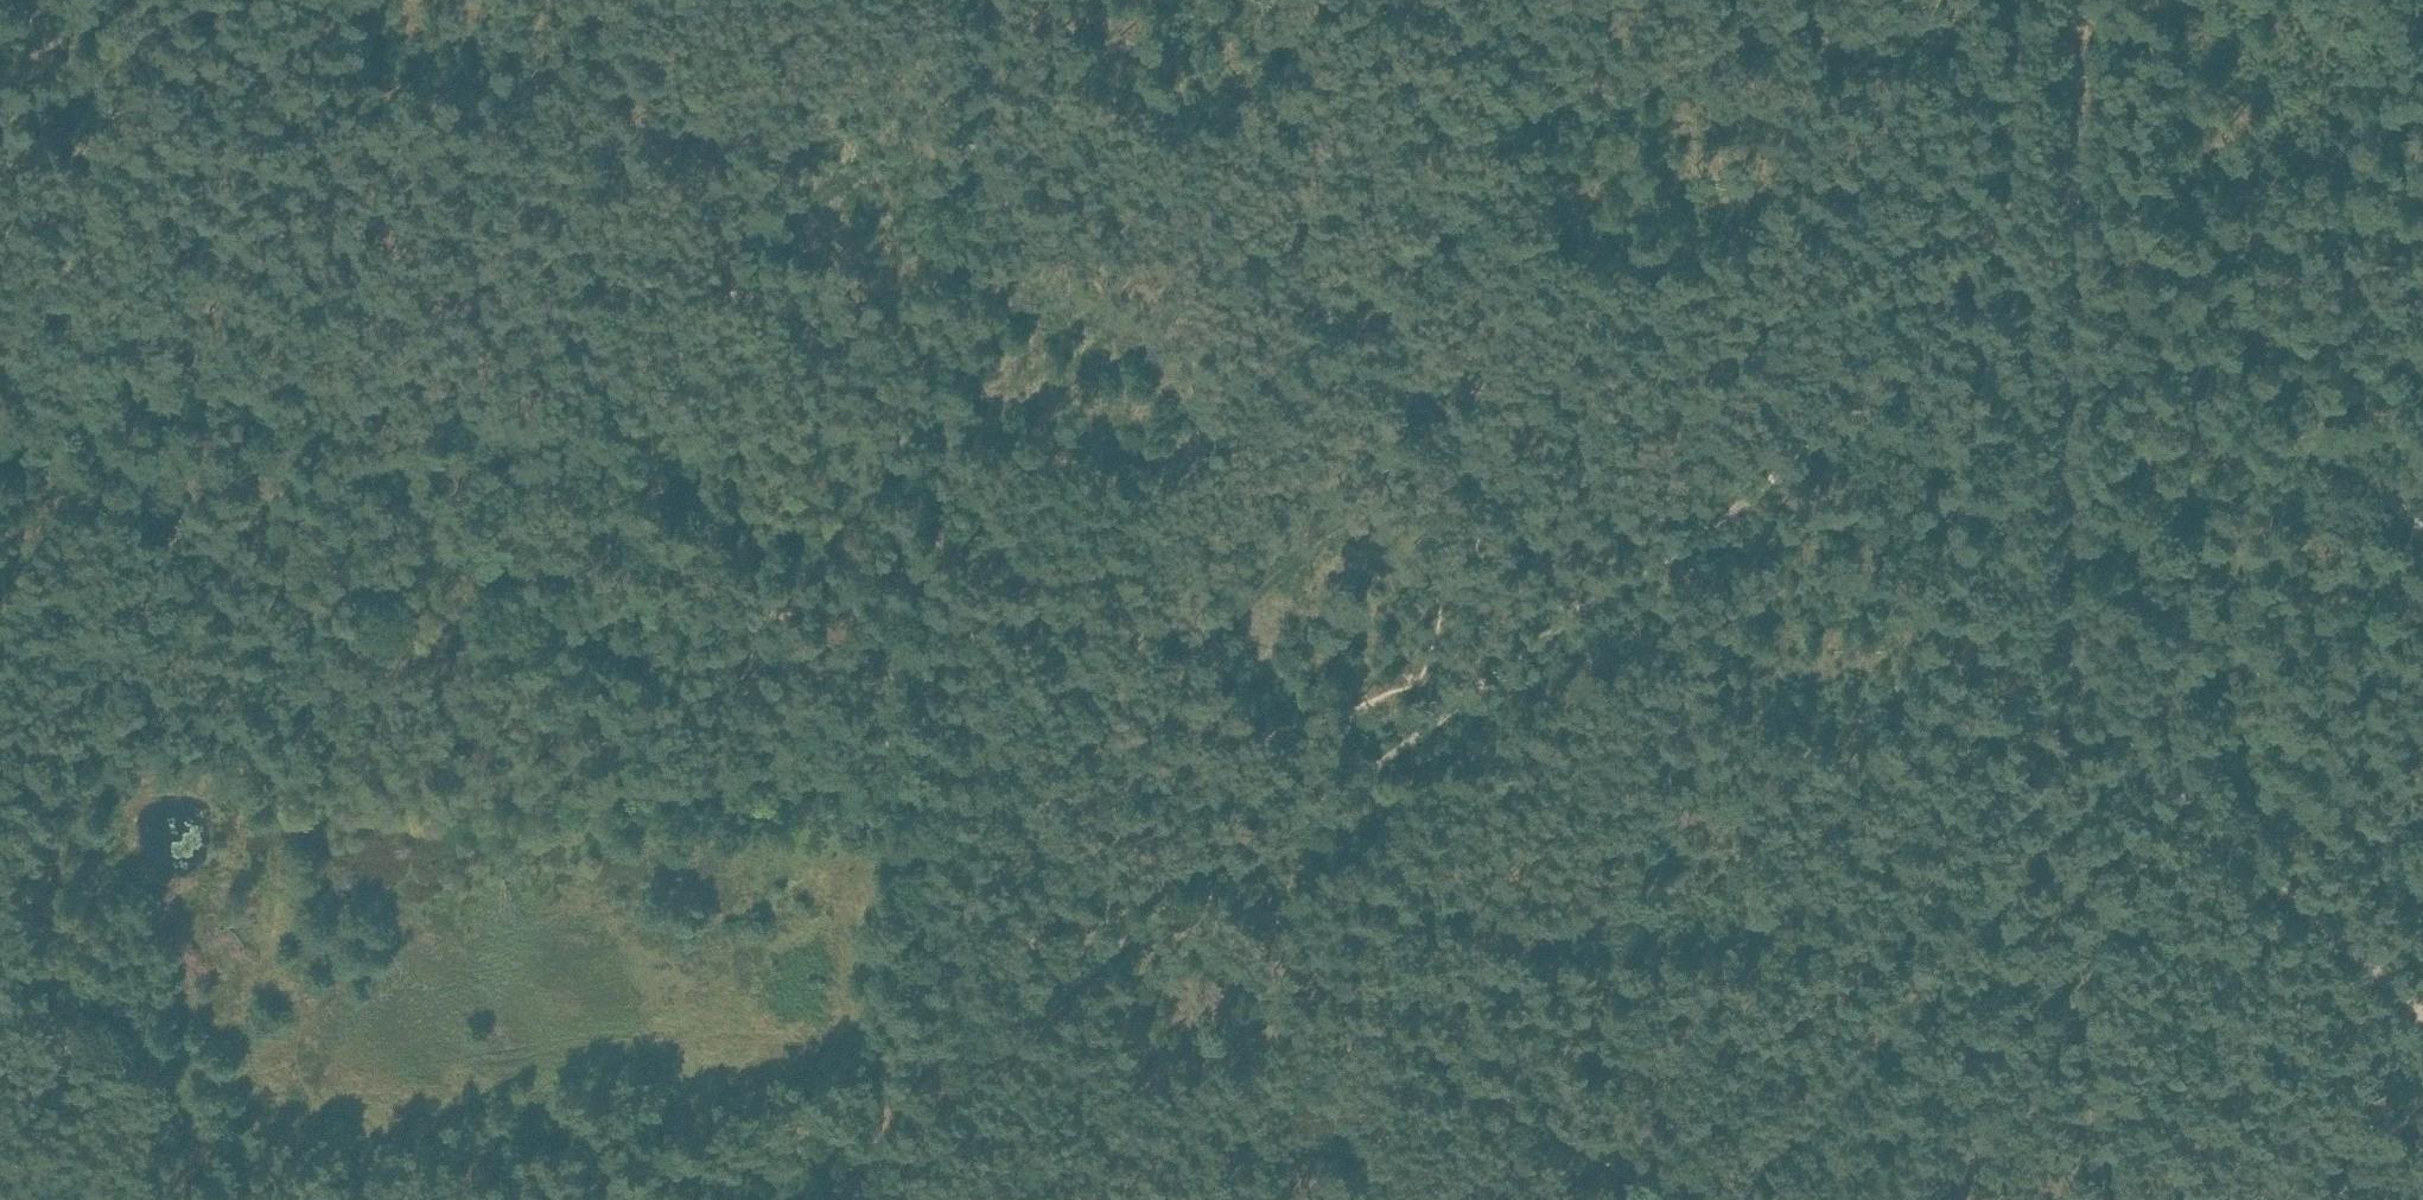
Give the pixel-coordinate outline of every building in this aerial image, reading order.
[(630,733),(610,732),(609,744),(629,745),(630,733)]
